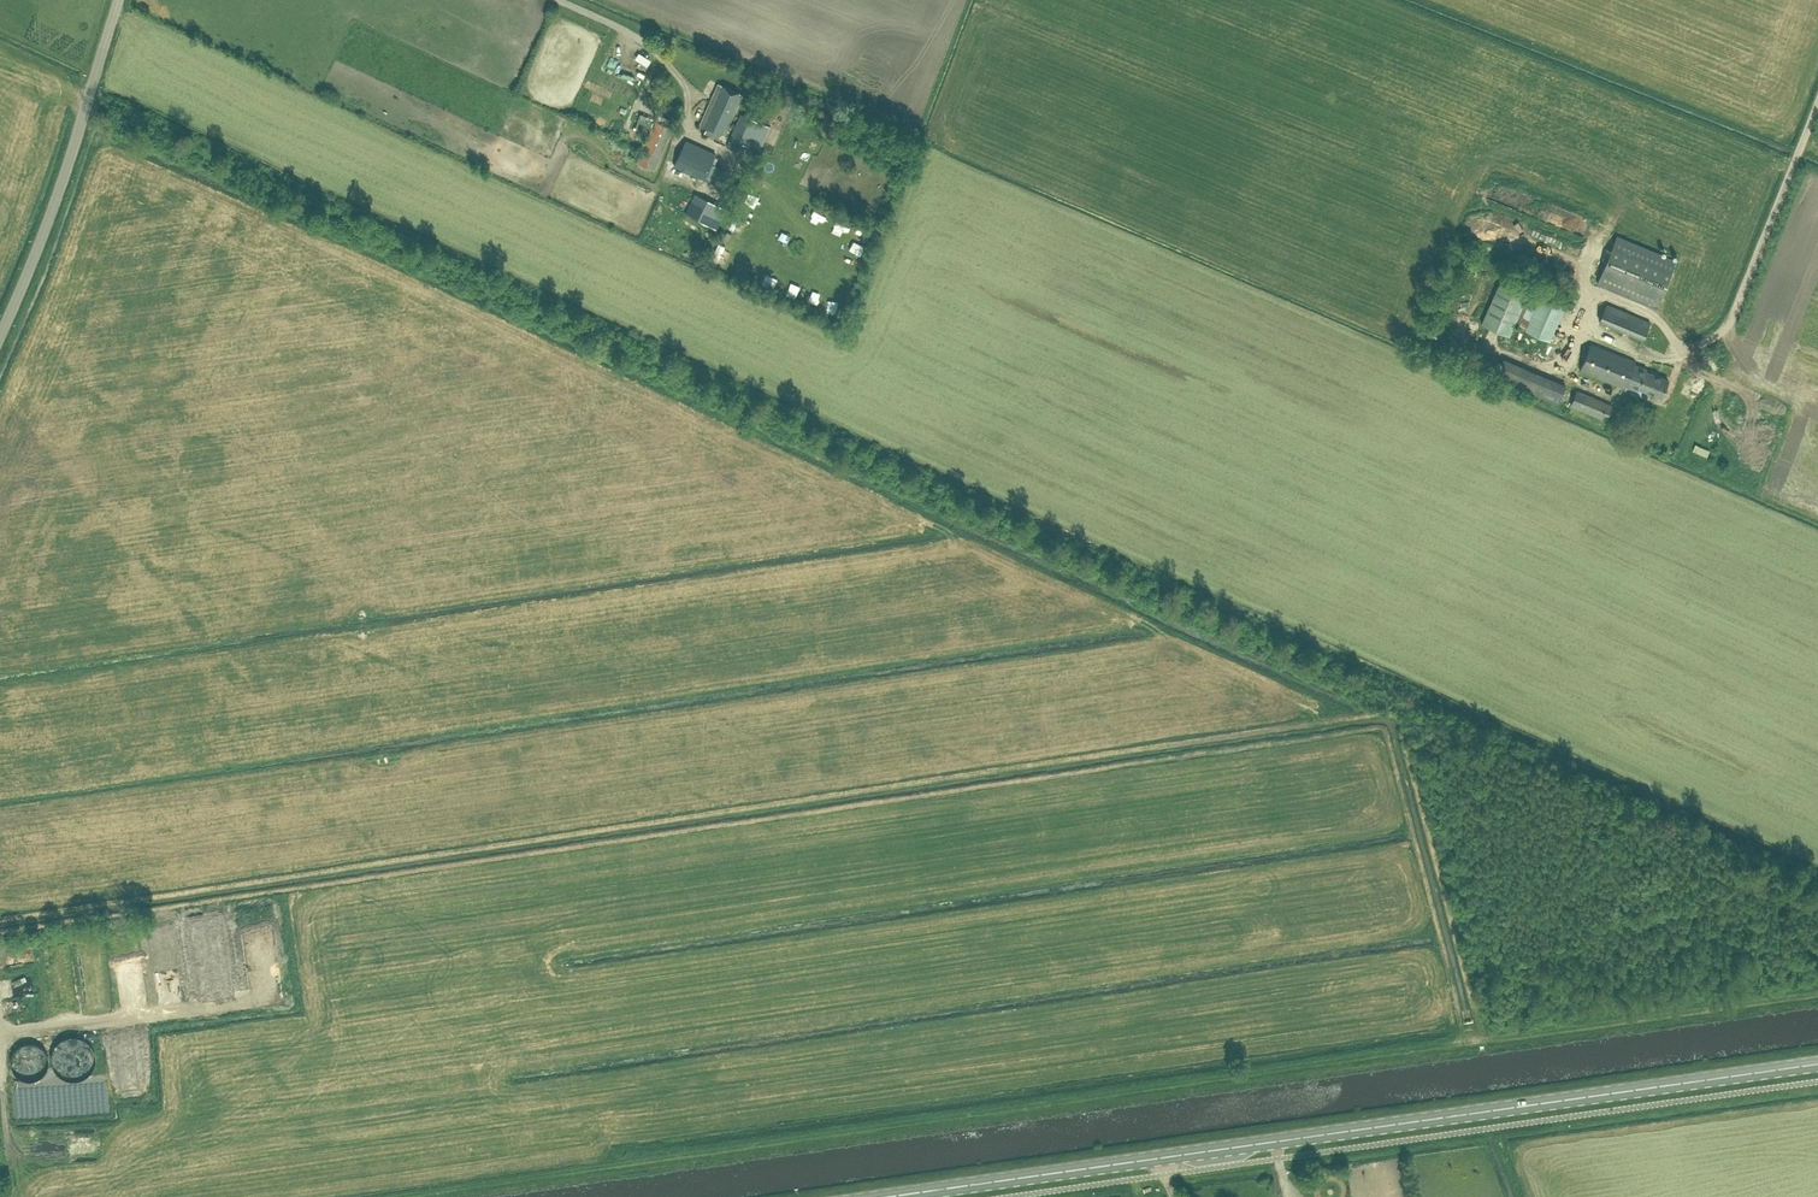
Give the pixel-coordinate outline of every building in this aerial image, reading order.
[(742,94),(718,83),(700,124),(706,127),(704,133),(717,138),(719,132),(725,135),(742,94)] [(656,114),(644,109),(638,121),(652,127),(637,162),(655,170),(673,127),(670,126),(672,120),(659,115),(657,121),(654,120),(656,114)] [(770,127),(741,114),(726,147),(736,151),(740,141),(759,150),(770,127)] [(776,145),(784,131),(775,126),(767,140),(776,145)] [(715,154),(686,140),(681,150),(675,147),(668,161),(675,164),(673,167),(714,186),(722,169),(715,165),(718,159),(714,157),(715,154)] [(1492,201),(1538,215),(1544,197),(1497,183),(1492,201)] [(725,209),(695,194),(685,214),(716,228),(725,209)] [(745,226),(749,216),(737,212),(734,222),(745,226)] [(1655,307),(1669,272),(1674,260),(1615,235),(1610,247),(1596,282),(1655,307)] [(718,237),(705,266),(721,273),(734,244),(718,237)] [(1528,291),(1500,279),(1481,324),(1509,336),(1528,291)] [(1530,292),(1515,325),(1549,340),(1563,306),(1530,292)] [(1650,323),(1606,304),(1598,321),(1642,340),(1650,323)] [(1636,361),(1591,343),(1581,369),(1625,386),(1627,385),(1638,390),(1640,388),(1661,396),(1668,379),(1646,370),(1647,368),(1635,363),(1636,361)] [(1566,386),(1504,359),(1496,377),(1558,405),(1566,386)] [(1611,406),(1577,391),(1571,406),(1605,420),(1611,406)] [(1697,443),(1694,449),(1709,456),(1712,449),(1697,443)] [(142,969),(140,935),(119,936),(121,971),(142,969)] [(257,939),(249,939),(250,956),(258,956),(257,939)] [(78,1036),(73,1036),(67,1037),(60,1040),(58,1042),(54,1048),(51,1055),(51,1058),(52,1062),(53,1066),(56,1072),(58,1074),(62,1077),(66,1079),(69,1080),(73,1080),(78,1080),(81,1079),(85,1077),(88,1075),(92,1071),(93,1068),(96,1062),(96,1059),(96,1055),(94,1048),(90,1043),(87,1040),(82,1037),(78,1036)] [(23,1078),(27,1079),(33,1079),(36,1078),(39,1077),(42,1075),(46,1072),(48,1068),(49,1065),(50,1061),(49,1056),(47,1051),(45,1048),(43,1045),(38,1042),(35,1041),(30,1041),(26,1041),(22,1042),(19,1045),(16,1047),(13,1052),(11,1056),(11,1060),(11,1063),(13,1068),(14,1070),(16,1073),(19,1076),(23,1078)] [(124,1086),(142,1085),(141,1072),(123,1073),(124,1086)]
